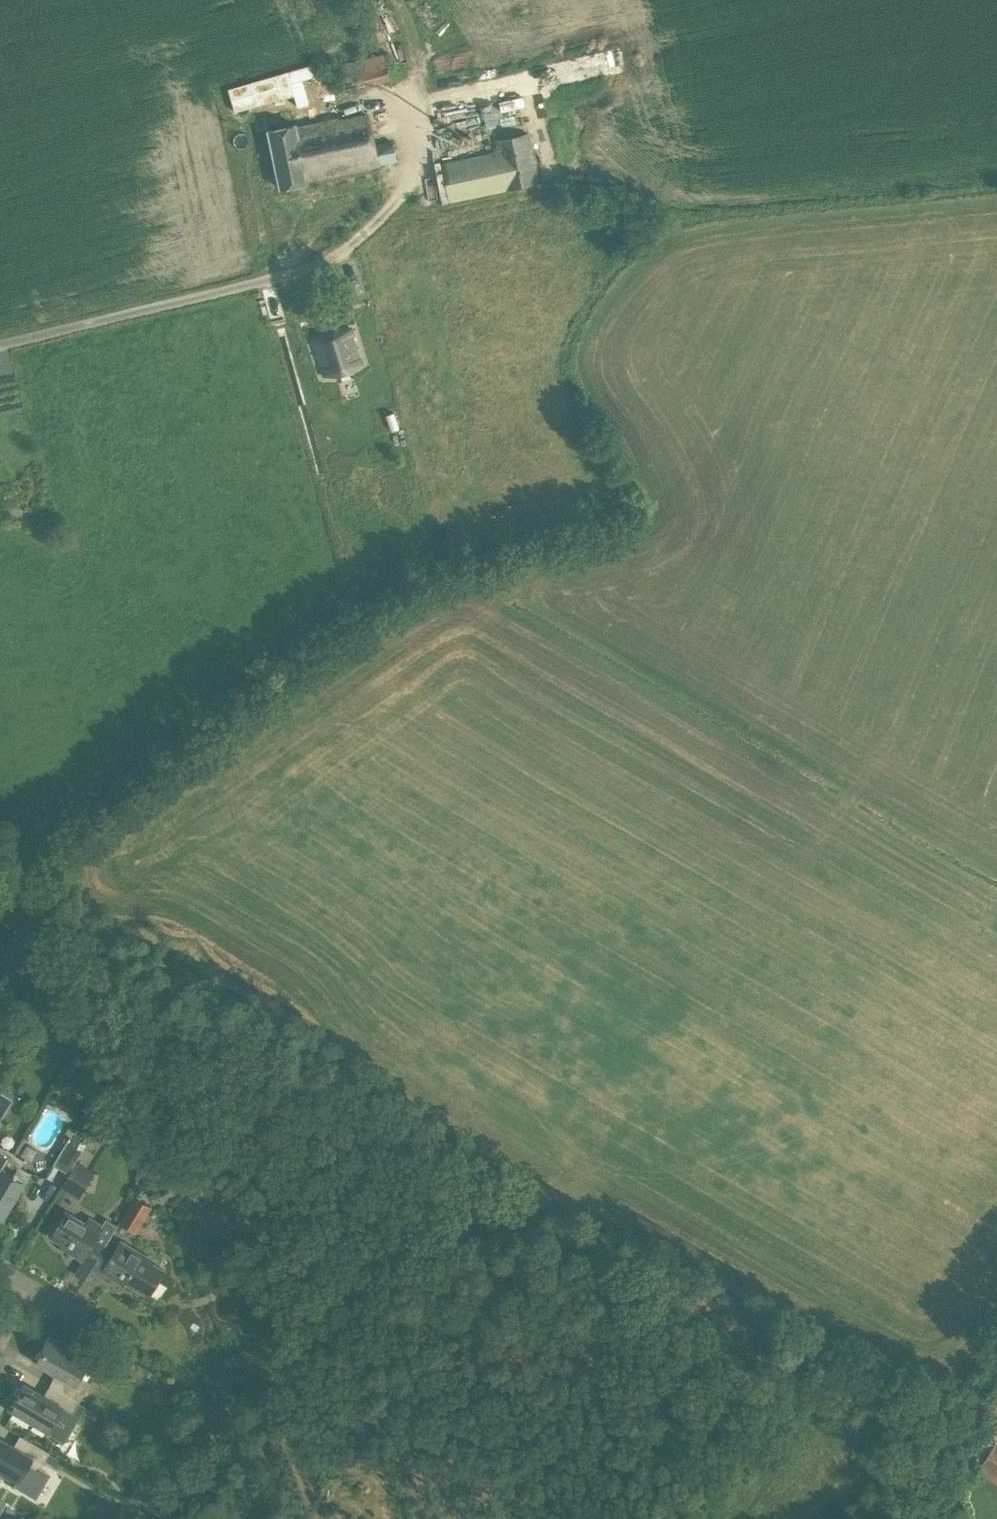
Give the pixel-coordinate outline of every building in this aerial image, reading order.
[(373,145),(367,113),(296,128),(296,125),(268,130),(280,188),(307,182),(307,179),(378,164),(396,160),(392,141),(373,145)] [(498,151),(442,162),(450,201),(539,182),(529,134),(495,141),(498,151)] [(352,332),(314,343),(323,374),(361,362),(352,332)] [(13,1099),(1,1092),(0,1094),(0,1121),(13,1099)] [(74,1131),(55,1165),(69,1174),(89,1140),(74,1131)] [(0,1145),(0,1172),(12,1152),(0,1145)] [(32,1173),(22,1167),(26,1160),(12,1152),(0,1172),(0,1212),(1,1209),(6,1208),(7,1207),(8,1207),(9,1207),(10,1207),(11,1206),(12,1205),(13,1204),(13,1203),(13,1202),(12,1201),(11,1200),(12,1198),(16,1201),(32,1173)] [(79,1199),(95,1172),(77,1162),(62,1189),(79,1199)] [(142,1185),(149,1173),(145,1163),(138,1166),(136,1182),(142,1185)] [(151,1206),(135,1196),(119,1222),(136,1232),(151,1206)] [(59,1215),(47,1234),(72,1249),(71,1251),(84,1259),(85,1257),(96,1263),(109,1243),(108,1242),(118,1226),(107,1220),(104,1225),(89,1216),(85,1223),(68,1212),(64,1218),(59,1215)] [(109,1243),(96,1263),(105,1269),(104,1271),(117,1279),(119,1277),(149,1295),(164,1270),(134,1252),(135,1250),(122,1242),(118,1248),(109,1243)] [(80,1401),(91,1383),(80,1376),(90,1358),(54,1337),(38,1362),(62,1376),(56,1387),(80,1401)] [(26,1384),(10,1410),(47,1432),(48,1429),(50,1430),(49,1432),(64,1441),(79,1416),(74,1412),(80,1401),(67,1393),(56,1387),(49,1398),(26,1384)] [(987,1397),(996,1406),(996,1386),(987,1397)] [(158,1387),(154,1391),(154,1400),(158,1404),(163,1404),(167,1400),(167,1391),(163,1387),(158,1387)] [(0,1437),(0,1472),(18,1482),(28,1465),(39,1472),(51,1452),(26,1438),(19,1449),(0,1437)] [(995,1442),(977,1470),(996,1483),(996,1443),(995,1442)] [(117,1501),(106,1518),(122,1518),(129,1508),(117,1501)]
